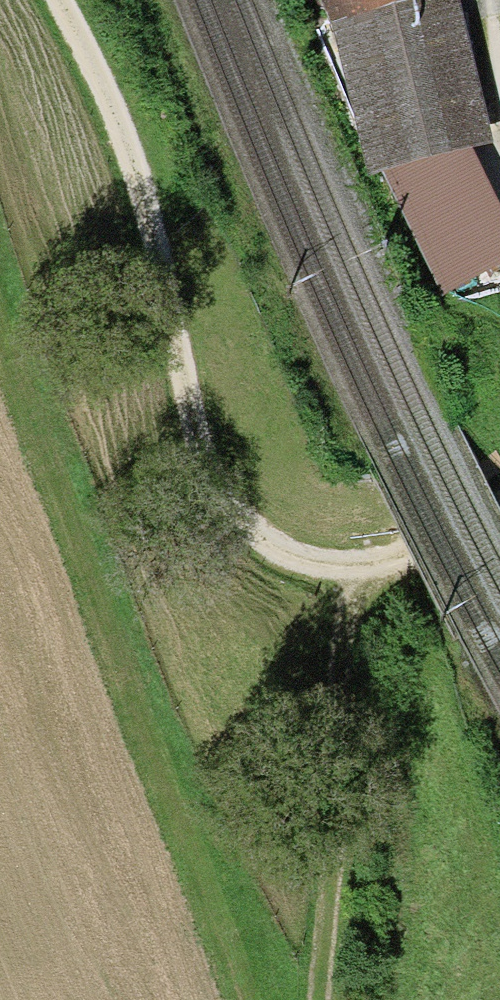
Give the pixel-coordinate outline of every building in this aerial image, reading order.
[(390,154),(487,130),(457,0),(324,0),(390,154)] [(451,286),(499,264),(499,233),(460,147),(400,175),(451,286)]
